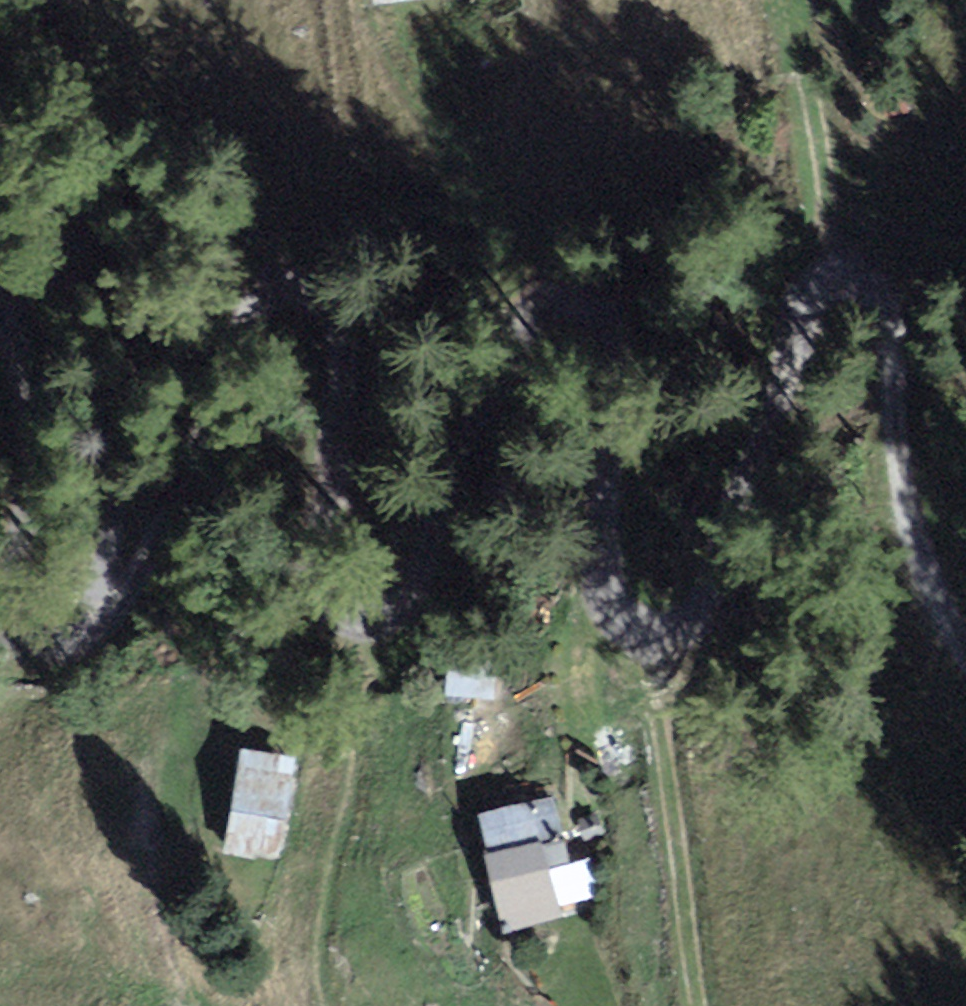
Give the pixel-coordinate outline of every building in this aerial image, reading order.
[(295,760),(241,752),(227,851),(281,858),(295,760)] [(558,841),(492,857),(508,921),(599,898),(589,856),(563,862),(558,841)]
